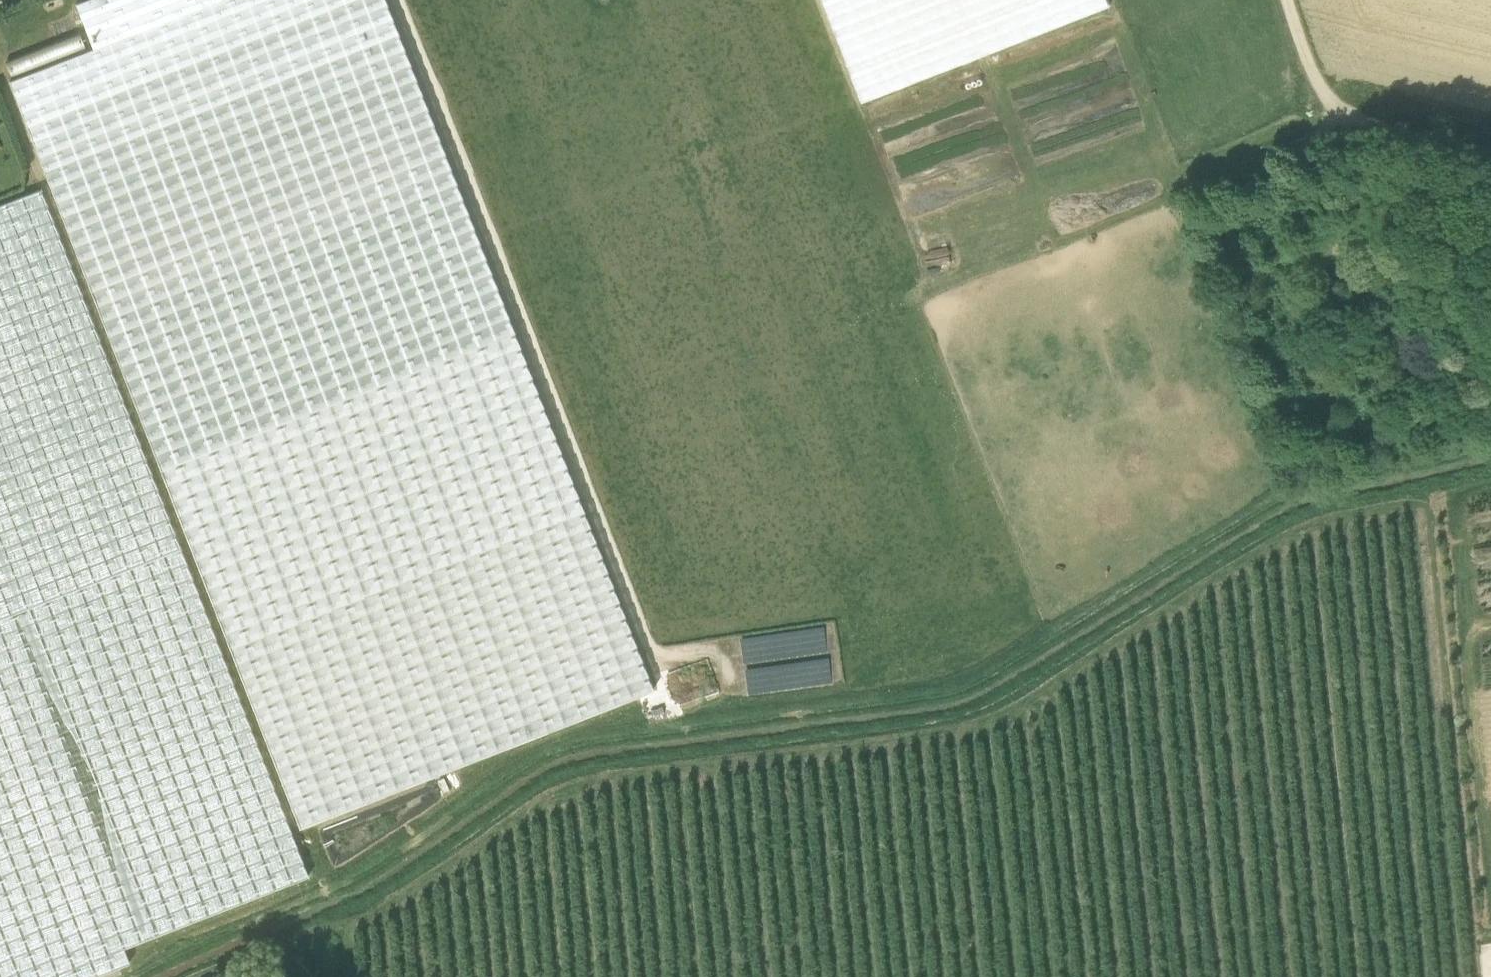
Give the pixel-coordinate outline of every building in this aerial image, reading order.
[(77,3),(94,48),(10,80),(161,469),(303,829),(655,690),(516,331),(386,0),(84,0),(77,3)] [(1107,0),(821,0),(860,102),(1109,6),(1107,0)] [(131,962),(125,946),(309,875),(42,188),(0,204),(0,976),(92,976),(131,962)] [(740,634),(743,665),(745,664),(747,692),(833,683),(830,653),(827,654),(825,626),(740,634)]
